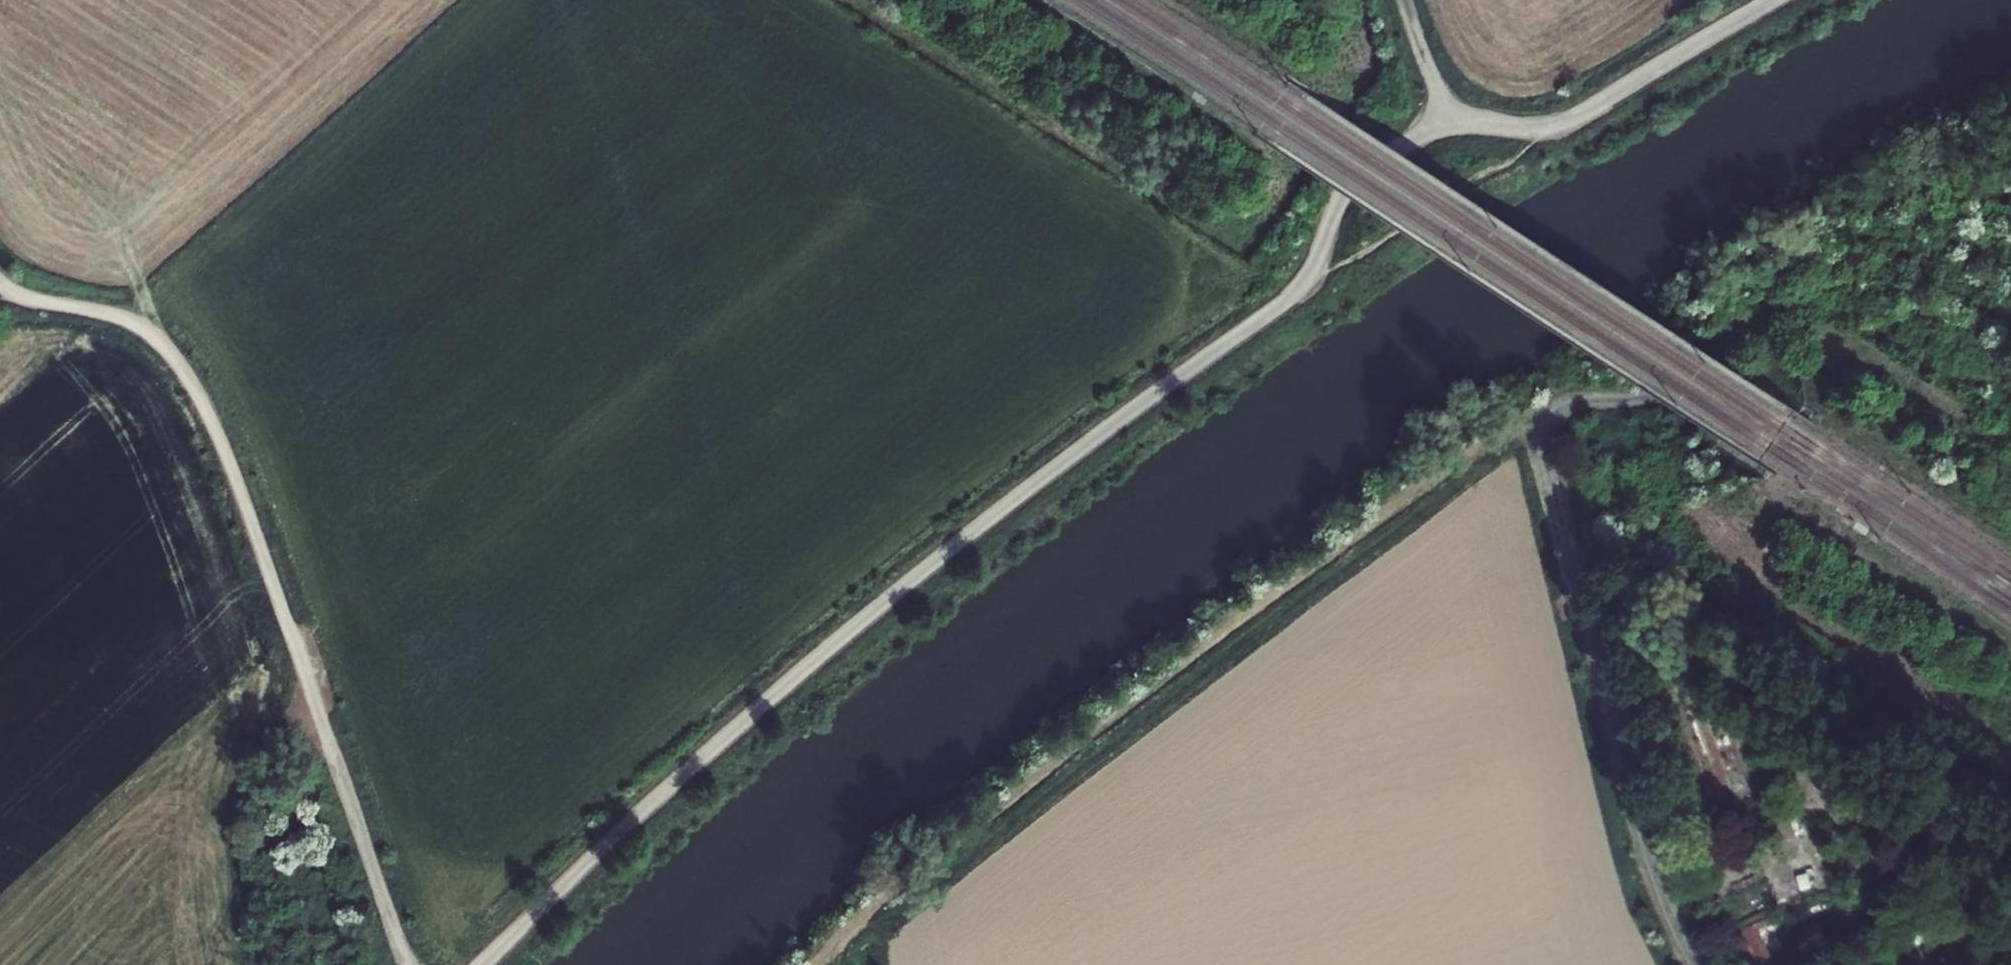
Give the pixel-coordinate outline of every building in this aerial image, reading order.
[(1767,961),(1754,924),(1740,929),(1752,964),(1755,964),(1767,961)]
